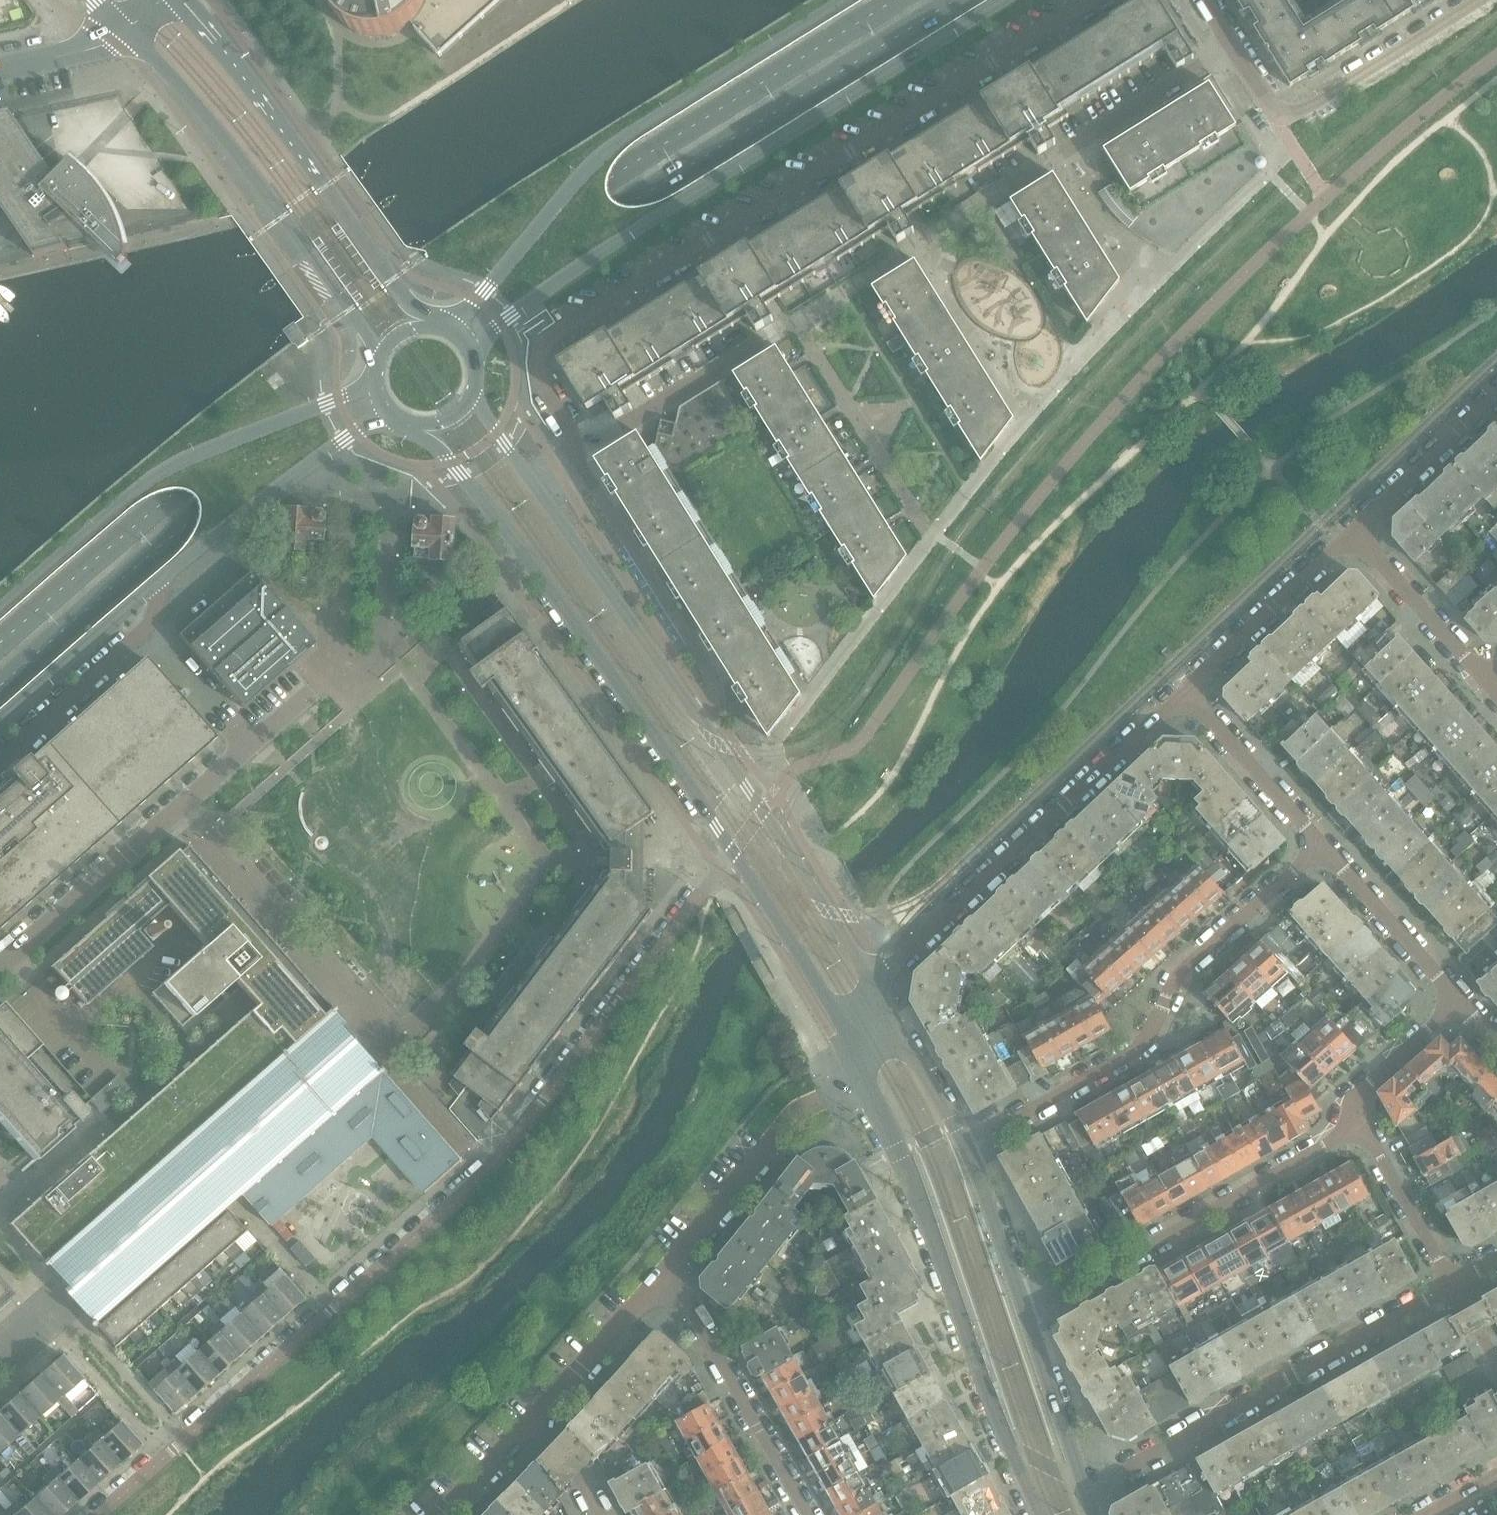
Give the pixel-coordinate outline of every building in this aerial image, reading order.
[(329,0),(332,8),(336,16),(341,22),(348,28),(355,33),(363,36),(371,38),(380,38),(388,37),(397,34),(404,31),(411,25),(421,15),(427,2),(427,0),(329,0)] [(427,2),(421,15),(411,25),(436,53),(440,57),(504,0),(427,0),(427,2)] [(983,99),(1012,145),(1026,136),(1029,140),(1027,141),(1028,143),(1030,141),(1038,154),(1055,144),(1046,130),(1060,122),(1069,117),(1065,111),(1081,101),(1081,102),(1165,50),(1176,69),(1193,58),(1157,0),(1138,0),(1109,18),(1110,20),(1028,71),(983,99)] [(1249,21),(1282,0),(1235,0),(1249,21)] [(1284,2),(1283,0),(1282,0),(1249,21),(1268,52),(1295,35),(1301,31),(1284,2)] [(1284,2),(1301,31),(1321,18),(1348,1),(1351,0),(1283,0),(1284,2)] [(1384,0),(1351,0),(1348,1),(1369,37),(1396,20),(1384,0)] [(1419,0),(1384,0),(1396,20),(1421,4),(1419,0)] [(1369,37),(1348,1),(1321,18),(1343,53),(1369,37)] [(1343,53),(1321,18),(1301,31),(1295,35),(1316,70),(1343,53)] [(1316,70),(1295,35),(1268,52),(1289,87),(1316,70)] [(1236,126),(1209,83),(1156,116),(1182,159),(1201,147),(1199,145),(1214,135),(1216,138),(1236,126)] [(885,161),(842,188),(870,233),(885,223),(888,228),(886,229),(886,230),(889,229),(897,243),(914,232),(906,218),(917,211),(957,187),(956,185),(958,185),(961,184),(965,181),(968,180),(971,178),(974,175),(976,174),(978,172),(979,173),(1028,143),(1027,141),(1029,140),(1026,136),(1012,145),(983,99),(885,161)] [(36,256),(36,257),(69,250),(69,249),(66,244),(92,239),(97,243),(99,245),(102,249),(124,269),(125,268),(130,263),(127,243),(126,242),(120,221),(112,205),(104,193),(95,181),(84,171),(73,161),(56,178),(17,120),(13,114),(12,114),(0,117),(0,264),(36,256)] [(1182,159),(1156,116),(1103,149),(1130,192),(1149,180),(1147,177),(1163,168),(1164,170),(1182,159)] [(1266,161),(1265,159),(1263,158),(1261,157),(1259,157),(1258,158),(1256,159),(1255,160),(1254,162),(1254,164),(1255,166),(1256,167),(1258,169),(1260,169),(1262,169),(1263,168),(1265,167),(1266,165),(1266,163),(1266,161)] [(1086,227),(1075,209),(1053,173),(1010,200),(1022,219),(1024,218),(1034,233),(1031,234),(1042,252),(1080,229),(1081,231),(1086,227)] [(1127,208),(1119,198),(1111,187),(1110,185),(1100,191),(1098,192),(1107,205),(1116,216),(1127,226),(1128,228),(1137,217),(1127,208)] [(748,246),(701,276),(729,321),(744,311),(747,316),(745,317),(745,318),(748,317),(756,331),(773,320),(765,306),(780,297),(816,274),(815,273),(818,272),(821,271),(825,269),(827,268),(829,266),(832,264),(834,262),(837,260),(838,261),(886,230),(886,229),(888,228),(885,223),(870,233),(842,188),(748,246)] [(1120,280),(1108,261),(1086,227),(1081,231),(1080,229),(1042,252),(1054,271),(1057,270),(1066,285),(1064,286),(1076,306),(1087,323),(1103,301),(1120,280)] [(948,314),(936,294),(914,259),(871,286),(883,306),(886,304),(895,319),(893,321),(904,339),(941,315),(942,317),(948,314)] [(607,334),(559,364),(591,415),(607,405),(615,419),(632,408),(624,394),(639,385),(675,362),(674,361),(676,361),(678,360),(680,359),(684,357),(687,355),(691,352),(693,351),(694,350),(696,348),(697,349),(745,318),(745,317),(747,316),(744,311),(729,321),(701,276),(607,334)] [(980,365),(969,347),(948,314),(942,317),(941,315),(904,339),(916,358),(918,356),(923,364),(928,371),(925,373),(937,391),(974,368),(975,369),(980,365)] [(307,342),(298,330),(289,336),(298,348),(307,342)] [(893,353),(905,345),(899,335),(887,343),(893,353)] [(907,556),(858,477),(776,346),(733,373),(730,375),(679,406),(675,423),(661,420),(654,446),(648,450),(637,432),(594,459),(768,738),(785,716),(801,694),(736,591),(759,576),(762,581),(818,546),(815,541),(831,531),(842,548),(845,547),(850,554),(854,562),(852,563),(874,599),(893,575),(907,556)] [(1013,419),(1002,400),(980,365),(975,369),(974,368),(937,391),(948,410),(951,408),(960,423),(958,425),(981,461),(998,439),(1013,419)] [(1496,486),(1496,426),(1493,426),(1489,430),(1489,434),(1480,443),(1480,445),(1476,449),(1473,449),(1464,457),(1461,457),(1456,461),(1456,465),(1455,465),(1454,466),(1483,496),(1485,498),(1496,486)] [(1467,523),(1461,517),(1483,496),(1454,466),(1453,466),(1453,468),(1449,468),(1445,472),(1445,476),(1436,484),(1436,487),(1432,491),(1429,490),(1420,499),(1416,499),(1409,506),(1409,508),(1407,510),(1436,541),(1437,539),(1446,548),(1470,527),(1473,530),(1477,527),(1471,520),(1467,523)] [(319,533),(320,517),(320,515),(317,512),(283,510),(281,549),(318,551),(319,533)] [(1436,541),(1407,510),(1405,512),(1403,511),(1394,520),(1393,537),(1414,561),(1436,541)] [(267,533),(279,522),(270,513),(259,524),(267,533)] [(451,560),(454,520),(420,518),(416,521),(415,539),(414,557),(451,560)] [(1495,552),(1488,545),(1482,551),(1489,558),(1490,556),(1495,552)] [(1462,581),(1470,574),(1460,562),(1453,555),(1446,561),(1453,569),(1435,585),(1445,596),(1454,588),(1462,581)] [(311,641),(289,616),(278,603),(259,582),(249,571),(177,634),(187,645),(205,666),(217,679),(239,704),(243,706),(288,666),(312,645),(311,641)] [(1357,618),(1378,598),(1356,573),(1349,573),(1341,580),(1337,577),(1331,583),(1324,589),(1316,597),(1313,597),(1307,603),(1307,606),(1304,606),(1336,639),(1357,618)] [(440,598),(440,585),(414,584),(414,596),(440,598)] [(1453,605),(1462,597),(1454,588),(1445,596),(1453,605)] [(1493,591),(1491,589),(1472,605),(1475,607),(1464,617),(1483,638),(1496,639),(1496,588),(1493,591)] [(1336,639),(1304,606),(1304,608),(1301,608),(1295,614),(1295,617),(1272,639),(1269,638),(1263,644),(1263,647),(1261,647),(1292,680),(1336,639)] [(546,1051),(596,986),(653,911),(641,902),(641,820),(653,812),(537,650),(538,649),(527,633),(526,633),(508,607),(461,641),(462,641),(470,652),(474,649),(484,663),(480,666),(488,677),(492,674),(514,704),(509,707),(524,728),(528,725),(550,755),(545,758),(560,779),(565,776),(586,805),(581,809),(597,830),(601,827),(611,841),(607,843),(612,851),(611,872),(608,877),(504,1013),(500,1009),(489,1023),(494,1026),(487,1036),(478,1030),(466,1046),(474,1052),(456,1076),(449,1084),(459,1096),(466,1086),(475,1092),(484,1099),(478,1106),(492,1121),(500,1111),(500,1112),(512,1096),(520,1088),(533,1071),(546,1051)] [(1379,655),(1397,638),(1389,629),(1378,639),(1372,645),(1371,646),(1379,655)] [(1368,630),(1362,636),(1372,645),(1378,639),(1368,630)] [(1377,685),(1412,655),(1397,638),(1379,655),(1363,671),(1377,685)] [(1292,680),(1261,647),(1261,650),(1258,650),(1252,655),(1252,658),(1230,679),(1233,682),(1225,690),(1225,697),(1247,722),(1259,735),(1263,731),(1261,728),(1264,725),(1267,721),(1261,715),(1258,718),(1255,715),(1292,680)] [(1449,697),(1432,678),(1412,655),(1377,685),(1395,705),(1415,727),(1449,697)] [(215,737),(147,661),(30,764),(25,769),(17,760),(0,775),(0,777),(7,785),(0,791),(0,927),(215,737)] [(1344,687),(1362,670),(1355,663),(1336,682),(1343,689),(1344,687)] [(1320,708),(1339,690),(1332,684),(1314,702),(1320,708)] [(1343,689),(1339,692),(1341,694),(1345,698),(1350,693),(1344,687),(1343,689)] [(1350,693),(1345,698),(1354,707),(1355,708),(1360,703),(1350,693)] [(1345,698),(1341,694),(1331,703),(1345,716),(1354,707),(1345,698)] [(1488,740),(1471,722),(1449,697),(1415,727),(1453,771),(1488,740)] [(1382,718),(1364,700),(1360,703),(1355,708),(1371,724),(1372,726),(1382,718)] [(1379,732),(1397,716),(1391,710),(1382,718),(1372,726),(1375,729),(1376,728),(1379,732)] [(1297,760),(1331,730),(1331,731),(1334,728),(1320,713),(1302,730),(1285,747),(1297,760)] [(1285,747),(1302,730),(1292,719),(1275,736),(1285,747)] [(1358,760),(1383,738),(1375,729),(1372,726),(1371,724),(1353,740),(1358,747),(1351,753),(1331,731),(1331,730),(1297,760),(1337,806),(1371,776),(1358,760)] [(1157,798),(1156,796),(1153,793),(1158,788),(1154,784),(1158,780),(1177,781),(1179,740),(1163,739),(1110,790),(1141,821),(1157,806),(1154,801),(1156,799),(1157,798)] [(1244,798),(1193,740),(1179,740),(1177,781),(1195,782),(1205,792),(1193,803),(1198,809),(1194,813),(1209,829),(1244,798)] [(1488,740),(1453,771),(1473,793),(1492,814),(1496,809),(1496,751),(1488,740)] [(1417,764),(1430,753),(1424,747),(1405,764),(1410,770),(1417,764)] [(1437,786),(1422,769),(1417,764),(1410,770),(1415,776),(1423,785),(1430,793),(1437,786)] [(1405,782),(1413,775),(1407,769),(1400,776),(1405,782)] [(1405,785),(1396,774),(1387,782),(1396,793),(1405,785)] [(1408,817),(1391,798),(1371,776),(1337,806),(1375,848),(1408,817)] [(1404,802),(1423,785),(1415,776),(1405,785),(1396,793),(1404,802)] [(1458,804),(1444,788),(1441,791),(1437,786),(1430,793),(1434,797),(1433,798),(1447,813),(1458,804)] [(1138,824),(1139,823),(1141,821),(1110,790),(1066,831),(1097,864),(1105,871),(1119,857),(1118,856),(1120,854),(1127,860),(1125,862),(1134,870),(1118,886),(1124,892),(1145,871),(1132,857),(1136,854),(1129,846),(1131,845),(1124,838),(1130,832),(1136,839),(1145,831),(1138,824)] [(1175,818),(1177,798),(1157,798),(1156,799),(1175,818)] [(1247,873),(1283,841),(1244,798),(1209,829),(1239,862),(1234,867),(1243,877),(1247,873)] [(1449,862),(1430,842),(1408,817),(1375,848),(1415,893),(1449,862)] [(1185,849),(1199,836),(1193,828),(1178,842),(1185,849)] [(1075,885),(1097,864),(1066,831),(1007,887),(1039,920),(1059,900),(1062,903),(1078,887),(1075,885)] [(1453,853),(1470,838),(1464,832),(1456,840),(1459,843),(1450,851),(1453,853)] [(1175,843),(1166,833),(1157,842),(1166,852),(1175,843)] [(1496,848),(1496,847),(1493,842),(1486,842),(1480,846),(1487,856),(1496,848)] [(1186,854),(1183,851),(1177,844),(1168,853),(1173,857),(1181,859),(1186,854)] [(54,990),(53,992),(52,994),(53,997),(54,998),(56,1000),(58,1000),(60,1000),(62,1000),(64,998),(65,996),(65,994),(65,993),(70,989),(84,1005),(85,1006),(95,997),(96,998),(98,996),(97,995),(117,977),(118,979),(120,977),(119,976),(139,958),(139,959),(141,958),(141,957),(151,947),(137,931),(167,904),(204,946),(164,981),(150,993),(180,1027),(194,1015),(234,980),(257,1005),(250,1011),(242,1018),(277,1058),(295,1042),(324,1017),(328,1013),(330,1015),(333,1012),(335,1010),(331,1006),(329,1007),(322,1000),(323,999),(320,996),(319,997),(312,989),(313,988),(311,985),(310,986),(303,978),(304,977),(301,974),(300,975),(293,967),(294,966),(292,964),(291,964),(284,957),(285,956),(282,953),(281,954),(275,945),(273,942),(272,943),(265,935),(266,934),(263,931),(262,932),(256,924),(256,923),(254,920),(253,921),(246,913),(247,912),(244,910),(243,910),(236,902),(237,902),(235,899),(234,900),(227,892),(228,891),(225,888),(224,889),(217,881),(218,880),(216,877),(215,878),(208,870),(209,869),(206,866),(205,867),(198,859),(199,858),(196,855),(195,856),(188,848),(189,848),(188,846),(187,845),(185,847),(186,848),(179,853),(176,850),(144,878),(147,881),(106,918),(105,917),(103,918),(104,919),(84,937),(84,936),(82,937),(83,938),(63,956),(62,955),(60,956),(61,957),(51,967),(51,968),(52,968),(66,985),(62,988),(60,988),(57,988),(55,989),(54,990)] [(1230,888),(1216,874),(1210,867),(1214,863),(1201,848),(1190,858),(1197,865),(1169,891),(1193,918),(1197,915),(1199,915),(1203,911),(1203,909),(1211,902),(1213,902),(1218,898),(1217,896),(1221,893),(1222,894),(1230,888)] [(1496,866),(1496,848),(1487,856),(1486,857),(1494,865),(1496,867),(1496,866)] [(1484,873),(1494,865),(1486,857),(1475,867),(1482,875),(1484,873)] [(1489,908),(1470,886),(1449,862),(1415,893),(1455,938),(1489,908)] [(1360,928),(1345,911),(1323,886),(1290,915),(1308,935),(1328,957),(1360,928)] [(1039,920),(1007,887),(964,928),(996,961),(1039,920)] [(1115,898),(1106,887),(1095,897),(1104,907),(1115,898)] [(1193,918),(1169,891),(1147,911),(1142,906),(1134,896),(1128,901),(1136,911),(1141,915),(1140,917),(1164,944),(1168,940),(1170,941),(1175,937),(1175,935),(1183,927),(1184,928),(1189,924),(1189,922),(1193,918)] [(1072,913),(1063,904),(1057,910),(1066,919),(1072,913)] [(1087,925),(1101,912),(1094,904),(1080,917),(1087,925)] [(1487,932),(1488,933),(1496,925),(1496,919),(1489,910),(1490,909),(1489,908),(1455,938),(1466,950),(1480,938),(1487,932)] [(1164,944),(1140,917),(1112,942),(1136,969),(1140,966),(1142,966),(1146,962),(1146,960),(1154,953),(1156,953),(1161,949),(1160,947),(1164,944)] [(1104,932),(1102,930),(1095,922),(1086,930),(1095,940),(1104,932)] [(1286,957),(1297,946),(1278,925),(1260,941),(1279,962),(1280,963),(1286,957)] [(996,961),(964,928),(916,974),(914,987),(959,995),(961,982),(968,983),(967,986),(984,993),(982,998),(998,1000),(994,996),(978,982),(973,974),(974,974),(979,969),(983,973),(996,961)] [(1398,970),(1379,949),(1360,928),(1328,957),(1365,1000),(1398,970)] [(1488,933),(1487,932),(1480,938),(1487,945),(1492,950),(1496,945),(1496,943),(1488,933)] [(1464,966),(1487,945),(1480,938),(1466,950),(1459,956),(1459,961),(1464,966)] [(1279,962),(1260,941),(1259,942),(1261,944),(1255,949),(1252,949),(1251,949),(1247,953),(1247,956),(1245,957),(1273,988),(1289,974),(1281,964),(1280,963),(1279,962)] [(1034,950),(1026,942),(1022,946),(1024,948),(1030,954),(1034,950)] [(1136,969),(1112,942),(1092,960),(1084,952),(1075,961),(1106,996),(1111,991),(1113,992),(1118,987),(1118,985),(1125,978),(1127,979),(1132,975),(1132,973),(1136,969)] [(1030,954),(1024,948),(1020,953),(1026,959),(1031,955),(1030,954)] [(1273,988),(1245,957),(1238,964),(1236,963),(1235,963),(1231,967),(1230,971),(1229,972),(1253,1000),(1256,1003),(1273,988)] [(1286,957),(1280,963),(1281,964),(1289,974),(1298,984),(1305,978),(1287,958),(1286,957)] [(1106,996),(1075,961),(1066,969),(1071,974),(1093,999),(1096,1004),(1106,996)] [(1490,974),(1488,972),(1477,981),(1496,1004),(1496,968),(1490,974)] [(1406,997),(1415,989),(1398,970),(1365,1000),(1357,1007),(1366,1018),(1373,1011),(1376,1015),(1367,1024),(1354,1009),(1344,1017),(1365,1041),(1381,1027),(1409,1001),(1406,997)] [(1253,1000),(1229,972),(1205,993),(1207,996),(1207,1000),(1211,1000),(1227,1019),(1230,1020),(1253,1000)] [(1326,996),(1317,986),(1307,995),(1308,996),(1314,1002),(1317,1005),(1326,996)] [(956,1016),(959,995),(914,987),(912,1000),(945,1059),(983,1038),(975,1023),(968,1022),(966,1018),(956,1016)] [(1008,999),(999,991),(994,996),(998,1000),(1003,1005),(1008,999)] [(1035,1008),(1050,1000),(1045,992),(1031,1001),(1035,1008)] [(983,1008),(987,1006),(998,1000),(982,998),(980,1003),(983,1008)] [(1110,1029),(1096,1004),(1093,999),(1059,1018),(1076,1048),(1081,1045),(1082,1046),(1088,1043),(1088,1041),(1097,1036),(1099,1037),(1104,1034),(1105,1032),(1110,1029)] [(991,1011),(1003,1005),(998,1000),(987,1006),(991,1011)] [(29,1055),(40,1046),(5,1006),(2,1003),(0,1004),(0,1111),(2,1113),(0,1114),(0,1123),(7,1131),(13,1125),(20,1134),(14,1139),(25,1151),(30,1147),(38,1154),(32,1160),(34,1161),(70,1129),(75,1124),(76,1125),(85,1116),(80,1110),(78,1108),(66,1095),(65,1096),(29,1055)] [(1289,1028),(1301,1018),(1298,1015),(1293,1009),(1285,1015),(1281,1018),(1289,1028)] [(88,1224),(46,1261),(48,1263),(74,1293),(98,1319),(99,1321),(119,1304),(141,1285),(162,1266),(184,1247),(205,1228),(228,1208),(236,1200),(243,1194),(376,1078),(381,1073),(356,1044),(330,1015),(328,1013),(324,1017),(295,1042),(277,1058),(244,1087),(211,1116),(151,1169),(147,1173),(142,1176),(109,1206),(88,1224)] [(1353,1048),(1335,1025),(1326,1016),(1311,1030),(1339,1061),(1340,1063),(1349,1055),(1349,1052),(1353,1048)] [(1076,1048),(1059,1018),(1036,1031),(1029,1017),(1019,1023),(1026,1036),(1031,1045),(1030,1046),(1042,1067),(1047,1064),(1049,1065),(1054,1062),(1055,1060),(1064,1055),(1066,1056),(1071,1053),(1072,1050),(1076,1048)] [(1365,1041),(1344,1017),(1335,1025),(1353,1048),(1355,1050),(1365,1041)] [(277,1058),(242,1018),(237,1023),(236,1022),(235,1023),(235,1024),(216,1042),(215,1041),(213,1042),(214,1043),(210,1047),(244,1087),(277,1058)] [(1278,1035),(1270,1025),(1263,1030),(1271,1041),(1278,1035)] [(1254,1031),(1252,1026),(1244,1031),(1247,1035),(1254,1031)] [(1016,1088),(1033,1079),(1023,1061),(1002,1072),(990,1050),(1005,1041),(998,1029),(983,1038),(945,1059),(975,1112),(1016,1088)] [(1228,1070),(1244,1061),(1241,1057),(1239,1052),(1236,1047),(1233,1043),(1231,1038),(1226,1030),(1176,1058),(1194,1090),(1219,1075),(1224,1084),(1217,1088),(1224,1100),(1225,1100),(1230,1109),(1236,1105),(1231,1097),(1240,1092),(1228,1070)] [(1339,1061),(1311,1030),(1296,1043),(1324,1074),(1325,1076),(1334,1068),(1334,1065),(1339,1061)] [(1257,1035),(1256,1034),(1254,1031),(1247,1035),(1249,1040),(1257,1035)] [(1233,1043),(1241,1038),(1239,1034),(1231,1038),(1233,1043)] [(1259,1040),(1257,1035),(1249,1040),(1252,1044),(1259,1040)] [(1236,1047),(1244,1043),(1241,1038),(1233,1043),(1236,1047)] [(1448,1073),(1450,1043),(1444,1043),(1440,1039),(1409,1066),(1425,1083),(1437,1072),(1448,1073)] [(1262,1044),(1259,1040),(1252,1044),(1254,1049),(1262,1044)] [(1489,1073),(1472,1054),(1460,1040),(1455,1044),(1450,1043),(1448,1073),(1456,1074),(1470,1090),(1489,1073)] [(1239,1052),(1247,1047),(1244,1043),(1236,1047),(1239,1052)] [(1324,1074),(1296,1043),(1281,1056),(1292,1068),(1300,1078),(1311,1089),(1319,1082),(1319,1078),(1324,1074)] [(1257,1053),(1265,1049),(1263,1046),(1262,1044),(1254,1049),(1257,1053)] [(1042,1067),(1030,1046),(1019,1052),(1024,1060),(1023,1061),(1033,1079),(1045,1072),(1042,1067)] [(244,1087),(210,1047),(194,1061),(193,1060),(191,1061),(192,1062),(176,1077),(211,1116),(244,1087)] [(1241,1057),(1249,1052),(1247,1047),(1239,1052),(1241,1057)] [(1259,1058),(1267,1053),(1265,1049),(1257,1053),(1259,1058)] [(1244,1061),(1252,1056),(1249,1052),(1241,1057),(1244,1061)] [(1270,1058),(1267,1053),(1259,1058),(1262,1062),(1269,1059),(1270,1058)] [(1246,1066),(1254,1061),(1252,1056),(1244,1061),(1246,1066)] [(1144,1118),(1194,1090),(1176,1058),(1126,1086),(1144,1118)] [(1256,1077),(1273,1067),(1269,1059),(1262,1062),(1257,1065),(1252,1068),(1255,1074),(1256,1077)] [(1252,1068),(1257,1065),(1254,1061),(1246,1066),(1249,1070),(1252,1068)] [(1433,1093),(1425,1083),(1409,1066),(1395,1079),(1405,1091),(1404,1094),(1417,1109),(1423,1103),(1422,1102),(1433,1093)] [(1319,1110),(1308,1091),(1311,1089),(1300,1078),(1292,1068),(1279,1079),(1289,1096),(1301,1120),(1319,1110)] [(270,1225),(374,1133),(426,1193),(462,1161),(461,1157),(428,1120),(427,1121),(424,1118),(425,1117),(387,1073),(381,1073),(376,1078),(243,1194),(270,1225)] [(1496,1101),(1496,1082),(1489,1073),(1470,1090),(1467,1092),(1484,1112),(1492,1105),(1496,1101)] [(151,1169),(211,1116),(176,1077),(173,1080),(172,1079),(170,1080),(171,1081),(151,1099),(150,1098),(148,1100),(149,1101),(129,1118),(128,1117),(127,1119),(127,1120),(117,1129),(118,1130),(117,1130),(151,1169)] [(1417,1109),(1404,1094),(1405,1091),(1395,1079),(1379,1093),(1396,1124),(1406,1116),(1407,1118),(1417,1109)] [(1144,1118),(1126,1086),(1077,1114),(1080,1119),(1092,1142),(1095,1146),(1144,1118)] [(1301,1120),(1289,1096),(1273,1105),(1280,1116),(1279,1120),(1290,1140),(1300,1135),(1301,1131),(1300,1128),(1304,1125),(1301,1120)] [(1447,1096),(1438,1103),(1446,1111),(1447,1096)] [(1464,1114),(1455,1103),(1454,1105),(1447,1110),(1456,1121),(1464,1114)] [(1290,1140),(1279,1120),(1280,1116),(1273,1105),(1256,1114),(1263,1127),(1262,1130),(1273,1150),(1283,1144),(1284,1141),(1288,1139),(1289,1141),(1290,1140)] [(1273,1150),(1262,1130),(1263,1127),(1256,1114),(1240,1124),(1247,1136),(1246,1140),(1257,1159),(1267,1154),(1268,1150),(1271,1148),(1272,1150),(1273,1150)] [(1092,1142),(1080,1119),(1070,1125),(1073,1130),(1068,1134),(1076,1148),(1080,1146),(1081,1148),(1092,1142)] [(1257,1159),(1246,1140),(1247,1136),(1240,1124),(1239,1124),(1236,1119),(1229,1123),(1232,1128),(1223,1133),(1230,1145),(1229,1149),(1240,1169),(1250,1163),(1251,1160),(1254,1158),(1255,1160),(1257,1159)] [(1426,1126),(1405,1139),(1410,1148),(1431,1135),(1426,1126)] [(1240,1169),(1229,1149),(1230,1145),(1223,1133),(1220,1127),(1211,1132),(1215,1138),(1207,1143),(1213,1155),(1213,1158),(1223,1178),(1233,1172),(1234,1169),(1238,1167),(1239,1169),(1240,1169)] [(112,1133),(107,1137),(108,1138),(142,1176),(147,1173),(151,1169),(117,1130),(118,1130),(117,1129),(112,1133)] [(1483,1143),(1491,1138),(1489,1134),(1481,1138),(1483,1143)] [(1055,1161),(1040,1135),(1000,1157),(1030,1212),(1070,1189),(1070,1187),(1085,1178),(1079,1168),(1071,1173),(1062,1157),(1055,1161)] [(1437,1145),(1431,1135),(1410,1148),(1415,1158),(1437,1145)] [(1491,1138),(1483,1143),(1478,1145),(1483,1154),(1496,1146),(1496,1135),(1491,1138)] [(142,1176),(108,1138),(107,1137),(97,1146),(96,1146),(94,1147),(95,1148),(90,1152),(75,1166),(74,1165),(85,1178),(109,1206),(142,1176)] [(1453,1158),(1460,1154),(1450,1137),(1437,1145),(1415,1158),(1425,1174),(1445,1163),(1453,1158)] [(1223,1178),(1213,1158),(1213,1155),(1207,1143),(1190,1153),(1196,1165),(1195,1168),(1207,1188),(1217,1182),(1218,1179),(1221,1177),(1222,1179),(1223,1178)] [(823,1183),(826,1146),(820,1147),(813,1149),(806,1152),(801,1157),(798,1160),(781,1182),(781,1184),(779,1187),(790,1197),(785,1203),(794,1209),(815,1182),(823,1183)] [(871,1192),(854,1163),(850,1157),(845,1153),(838,1149),(831,1147),(827,1146),(826,1146),(823,1183),(831,1183),(847,1214),(856,1209),(853,1202),(871,1192)] [(1207,1188),(1195,1168),(1196,1165),(1190,1153),(1186,1146),(1178,1151),(1182,1157),(1174,1162),(1173,1162),(1180,1175),(1179,1177),(1190,1197),(1200,1191),(1201,1188),(1204,1186),(1206,1188),(1207,1188)] [(1140,1160),(1135,1151),(1132,1152),(1125,1156),(1130,1165),(1140,1160)] [(1190,1197),(1179,1177),(1180,1175),(1173,1162),(1174,1162),(1169,1154),(1161,1158),(1166,1167),(1157,1172),(1163,1184),(1162,1187),(1171,1205),(1172,1207),(1183,1201),(1184,1197),(1188,1195),(1189,1198),(1190,1197)] [(1469,1168),(1461,1154),(1460,1155),(1460,1154),(1453,1158),(1461,1173),(1469,1168)] [(1467,1183),(1461,1173),(1453,1158),(1445,1163),(1451,1174),(1449,1175),(1457,1188),(1467,1183)] [(1368,1196),(1349,1163),(1333,1172),(1334,1174),(1339,1183),(1342,1181),(1346,1182),(1349,1188),(1348,1193),(1354,1205),(1368,1196)] [(1451,1174),(1445,1163),(1425,1174),(1431,1185),(1449,1175),(1451,1174)] [(85,1178),(74,1165),(73,1166),(73,1167),(54,1185),(53,1184),(52,1184),(63,1198),(67,1202),(88,1224),(109,1206),(85,1178)] [(1156,1216),(1146,1197),(1147,1193),(1140,1181),(1135,1172),(1128,1176),(1116,1184),(1117,1186),(1132,1213),(1139,1226),(1150,1220),(1151,1216),(1155,1214),(1156,1216)] [(1171,1205),(1162,1187),(1163,1184),(1157,1172),(1140,1181),(1147,1193),(1146,1197),(1156,1216),(1167,1210),(1168,1207),(1171,1205)] [(1354,1205),(1348,1193),(1349,1188),(1346,1182),(1342,1181),(1339,1183),(1334,1174),(1329,1177),(1326,1176),(1317,1181),(1318,1183),(1323,1192),(1325,1191),(1329,1192),(1332,1198),(1331,1202),(1338,1214),(1354,1205)] [(1445,1211),(1462,1241),(1473,1244),(1490,1234),(1490,1231),(1494,1228),(1496,1230),(1496,1182),(1445,1211)] [(1338,1214),(1331,1202),(1332,1198),(1329,1192),(1325,1191),(1323,1192),(1318,1183),(1313,1186),(1310,1185),(1300,1190),(1301,1192),(1307,1201),(1309,1200),(1313,1200),(1317,1207),(1316,1211),(1321,1223),(1325,1230),(1341,1221),(1338,1214)] [(46,1261),(88,1224),(67,1202),(63,1198),(52,1184),(51,1185),(52,1186),(43,1194),(32,1204),(31,1203),(29,1204),(30,1205),(9,1224),(10,1225),(9,1225),(41,1261),(39,1263),(43,1267),(48,1263),(46,1261)] [(1084,1213),(1070,1189),(1030,1212),(1059,1262),(1121,1227),(1123,1225),(1123,1222),(1123,1219),(1132,1213),(1117,1186),(1107,1191),(1111,1198),(1084,1213)] [(791,1222),(798,1213),(794,1209),(785,1203),(790,1197),(779,1187),(777,1188),(758,1211),(758,1215),(755,1219),(751,1219),(737,1237),(769,1264),(787,1241),(798,1228),(791,1222)] [(903,1249),(888,1223),(871,1192),(853,1202),(856,1209),(847,1214),(844,1216),(849,1225),(844,1228),(846,1231),(841,1234),(846,1242),(827,1254),(830,1259),(854,1245),(867,1269),(903,1249)] [(1321,1223),(1316,1211),(1317,1207),(1313,1200),(1309,1200),(1307,1201),(1301,1192),(1297,1195),(1294,1194),(1285,1199),(1286,1201),(1291,1210),(1292,1209),(1296,1210),(1299,1216),(1299,1220),(1305,1232),(1321,1223)] [(1305,1232),(1299,1220),(1299,1216),(1296,1210),(1292,1209),(1291,1210),(1286,1201),(1281,1204),(1278,1203),(1261,1213),(1280,1247),(1289,1242),(1305,1232)] [(235,1242),(249,1231),(228,1208),(205,1228),(234,1261),(241,1269),(251,1260),(244,1252),(235,1242)] [(1183,1302),(1266,1255),(1280,1247),(1261,1213),(1157,1271),(1176,1306),(1177,1305),(1188,1323),(1193,1319),(1183,1302)] [(1370,1223),(1365,1214),(1360,1216),(1365,1225),(1369,1223),(1370,1223)] [(1358,1230),(1352,1219),(1343,1224),(1349,1234),(1358,1230)] [(1375,1234),(1369,1223),(1365,1225),(1358,1230),(1363,1241),(1375,1234)] [(234,1261),(205,1228),(184,1247),(204,1270),(216,1260),(225,1270),(234,1261)] [(1324,1248),(1317,1234),(1309,1239),(1314,1248),(1316,1252),(1324,1248)] [(1353,1247),(1345,1236),(1336,1241),(1332,1243),(1340,1257),(1353,1247)] [(769,1264),(737,1237),(721,1256),(721,1260),(718,1264),(714,1264),(704,1276),(705,1289),(729,1308),(730,1309),(749,1285),(750,1287),(769,1264)] [(1414,1277),(1393,1241),(1370,1253),(1391,1291),(1414,1277)] [(314,1256),(301,1242),(292,1250),(305,1264),(314,1256)] [(817,1266),(803,1255),(804,1255),(792,1245),(787,1251),(799,1260),(798,1262),(812,1273),(817,1266)] [(192,1280),(204,1270),(184,1247),(162,1266),(191,1299),(201,1290),(192,1280)] [(922,1284),(912,1265),(903,1249),(867,1269),(867,1270),(866,1271),(872,1281),(861,1287),(868,1300),(861,1304),(857,1298),(845,1305),(849,1312),(858,1306),(866,1321),(856,1326),(865,1342),(900,1322),(896,1315),(917,1303),(915,1300),(917,1299),(914,1295),(916,1290),(920,1287),(919,1285),(922,1284)] [(1391,1291),(1370,1253),(1320,1281),(1341,1318),(1391,1291)] [(1324,1267),(1318,1256),(1309,1261),(1314,1272),(1324,1267)] [(840,1286),(826,1261),(817,1266),(814,1300),(840,1286)] [(191,1299),(162,1266),(141,1285),(161,1308),(173,1298),(182,1308),(191,1299)] [(307,1297),(287,1274),(281,1268),(258,1288),(284,1318),(307,1297)] [(1176,1306),(1157,1271),(1155,1268),(1104,1297),(1118,1324),(1122,1329),(1131,1324),(1134,1329),(1176,1306)] [(1287,1283),(1281,1273),(1281,1272),(1274,1276),(1269,1279),(1275,1290),(1287,1283)] [(245,1273),(239,1278),(252,1293),(258,1288),(255,1284),(245,1273)] [(1292,1346),(1341,1318),(1320,1281),(1272,1309),(1292,1346)] [(9,1294),(0,1284),(0,1302),(9,1294)] [(149,1318),(161,1308),(141,1285),(119,1304),(148,1337),(155,1344),(161,1338),(155,1331),(158,1328),(149,1318)] [(1267,1302),(1258,1286),(1251,1290),(1260,1306),(1267,1302)] [(284,1318),(258,1288),(252,1293),(258,1299),(242,1313),(263,1337),(284,1318)] [(779,1297),(768,1289),(765,1293),(757,1288),(755,1291),(762,1297),(773,1305),(779,1297)] [(1483,1298),(1483,1301),(1483,1302),(1484,1304),(1494,1321),(1495,1323),(1496,1326),(1496,1290),(1483,1298)] [(762,1297),(755,1291),(752,1296),(759,1301),(762,1297)] [(1118,1324),(1104,1297),(1060,1321),(1064,1327),(1064,1328),(1063,1331),(1094,1339),(1096,1331),(1108,1325),(1110,1328),(1118,1324)] [(1292,1346),(1272,1309),(1246,1323),(1232,1299),(1224,1304),(1207,1313),(1211,1320),(1224,1313),(1234,1330),(1221,1338),(1241,1375),(1292,1346)] [(1463,1341),(1468,1338),(1479,1332),(1495,1323),(1494,1321),(1484,1304),(1483,1302),(1467,1311),(1452,1320),(1451,1320),(1451,1319),(1449,1318),(1421,1333),(1438,1361),(1460,1348),(1465,1345),(1463,1341)] [(148,1337),(119,1304),(99,1321),(98,1319),(93,1323),(97,1327),(98,1326),(117,1347),(130,1336),(138,1346),(148,1337)] [(200,1324),(207,1318),(202,1312),(195,1318),(200,1324)] [(263,1337),(242,1313),(227,1327),(221,1321),(215,1326),(241,1355),(263,1337)] [(805,1327),(799,1318),(785,1327),(791,1336),(805,1327)] [(743,1349),(778,1330),(772,1320),(759,1327),(737,1338),(743,1349)] [(929,1373),(913,1344),(900,1322),(865,1342),(879,1367),(893,1393),(929,1373)] [(1241,1375),(1221,1338),(1211,1343),(1200,1323),(1191,1328),(1185,1330),(1197,1351),(1178,1362),(1166,1340),(1163,1341),(1157,1345),(1160,1349),(1171,1371),(1178,1383),(1189,1404),(1241,1375)] [(241,1355),(215,1326),(209,1332),(214,1338),(199,1351),(220,1375),(241,1355)] [(794,1355),(779,1329),(778,1330),(743,1349),(759,1376),(762,1374),(794,1355)] [(839,1357),(822,1329),(815,1333),(832,1361),(839,1357)] [(1163,1341),(1157,1329),(1149,1334),(1156,1346),(1157,1345),(1163,1341)] [(1100,1361),(1092,1348),(1094,1339),(1063,1331),(1062,1333),(1056,1337),(1084,1388),(1115,1371),(1121,1367),(1119,1363),(1109,1369),(1104,1359),(1100,1361)] [(688,1357),(677,1348),(660,1333),(655,1333),(640,1351),(670,1377),(676,1370),(683,1376),(689,1373),(690,1374),(696,1372),(688,1357)] [(1440,1366),(1438,1361),(1421,1333),(1373,1361),(1391,1394),(1440,1366)] [(829,1359),(819,1342),(812,1346),(822,1363),(829,1359)] [(220,1375),(199,1351),(184,1365),(170,1351),(165,1356),(169,1361),(198,1394),(220,1375)] [(670,1377),(640,1351),(604,1391),(634,1418),(670,1377)] [(1479,1369),(1470,1352),(1446,1366),(1455,1383),(1479,1369)] [(82,1378),(61,1354),(39,1374),(75,1415),(79,1412),(63,1394),(82,1378)] [(802,1374),(797,1366),(802,1363),(798,1355),(795,1357),(794,1355),(762,1374),(771,1391),(802,1374)] [(849,1369),(843,1358),(834,1364),(840,1374),(849,1369)] [(198,1394),(169,1361),(147,1381),(175,1414),(198,1394)] [(1342,1421),(1391,1394),(1373,1361),(1323,1388),(1342,1421)] [(1495,1397),(1494,1395),(1491,1390),(1479,1369),(1455,1383),(1450,1385),(1468,1417),(1485,1448),(1496,1442),(1496,1433),(1495,1429),(1496,1428),(1496,1401),(1495,1397)] [(1135,1392),(1127,1378),(1121,1382),(1115,1371),(1084,1388),(1098,1413),(1135,1392)] [(865,1382),(875,1376),(873,1372),(863,1378),(865,1382)] [(957,1424),(938,1390),(929,1373),(893,1393),(922,1444),(957,1424)] [(75,1415),(39,1374),(17,1393),(38,1417),(56,1401),(71,1419),(75,1415)] [(781,1407),(815,1387),(811,1379),(807,1382),(802,1374),(771,1391),(781,1407)] [(709,1403),(704,1393),(705,1392),(706,1391),(706,1390),(698,1375),(695,1375),(689,1378),(694,1388),(695,1391),(683,1398),(684,1401),(679,1405),(685,1417),(708,1404),(709,1403)] [(1189,1404),(1178,1383),(1168,1389),(1169,1392),(1179,1410),(1189,1404)] [(847,1392),(842,1384),(834,1389),(838,1397),(847,1392)] [(821,1406),(817,1399),(821,1397),(815,1387),(781,1407),(790,1423),(821,1406)] [(1127,1439),(1179,1410),(1169,1392),(1157,1398),(1150,1387),(1136,1394),(1135,1392),(1098,1413),(1110,1435),(1112,1434),(1126,1438),(1127,1439)] [(1292,1450),(1342,1421),(1323,1388),(1273,1417),(1292,1450)] [(596,1459),(616,1437),(634,1418),(604,1391),(587,1409),(567,1431),(568,1432),(554,1446),(541,1459),(545,1464),(564,1488),(577,1475),(591,1460),(596,1459)] [(1435,1401),(1429,1391),(1424,1393),(1430,1404),(1430,1403),(1435,1401)] [(17,1393),(0,1409),(0,1417),(32,1454),(35,1451),(20,1433),(38,1417),(17,1393)] [(1430,1404),(1424,1393),(1418,1397),(1423,1407),(1429,1404),(1430,1404)] [(1445,1416),(1437,1403),(1432,1406),(1430,1403),(1430,1404),(1429,1404),(1438,1421),(1445,1416)] [(718,1422),(716,1420),(717,1417),(714,1412),(711,1411),(708,1404),(685,1417),(679,1420),(681,1421),(678,1422),(688,1439),(718,1422)] [(1429,1404),(1423,1407),(1420,1409),(1430,1426),(1438,1422),(1438,1421),(1429,1404)] [(677,1420),(669,1414),(670,1413),(661,1405),(657,1410),(666,1417),(664,1419),(672,1426),(677,1420)] [(685,1417),(679,1405),(674,1407),(670,1412),(679,1420),(685,1417)] [(799,1440),(835,1420),(830,1413),(826,1415),(821,1406),(790,1423),(799,1440)] [(865,1424),(856,1409),(846,1415),(855,1430),(865,1424)] [(874,1420),(869,1410),(862,1414),(867,1423),(874,1420)] [(1394,1425),(1388,1416),(1376,1423),(1381,1433),(1394,1425)] [(0,1417),(0,1450),(13,1439),(28,1457),(32,1454),(0,1417)] [(1242,1478),(1292,1450),(1273,1417),(1223,1445),(1242,1478)] [(1485,1448),(1468,1417),(1420,1444),(1437,1476),(1485,1448)] [(839,1439),(835,1431),(839,1429),(835,1420),(799,1440),(808,1456),(839,1439)] [(141,1444),(120,1421),(103,1436),(98,1429),(94,1426),(89,1431),(92,1434),(92,1435),(118,1464),(141,1444)] [(727,1440),(726,1437),(726,1435),(724,1430),(721,1428),(718,1422),(688,1439),(698,1457),(727,1440)] [(986,1476),(957,1424),(922,1444),(937,1471),(931,1473),(945,1498),(951,1495),(986,1476)] [(1400,1441),(1392,1428),(1383,1433),(1391,1447),(1400,1441)] [(673,1449),(663,1431),(657,1435),(668,1452),(673,1449)] [(818,1473),(858,1450),(849,1434),(840,1439),(839,1439),(808,1456),(818,1473)] [(118,1464),(92,1435),(86,1440),(92,1446),(76,1460),(96,1483),(118,1464)] [(876,1440),(874,1438),(873,1435),(864,1440),(867,1445),(876,1440)] [(888,1444),(883,1435),(876,1438),(881,1448),(888,1444)] [(1368,1442),(1363,1435),(1353,1441),(1358,1448),(1368,1442)] [(708,1474),(737,1457),(736,1455),(736,1452),(733,1447),(731,1446),(727,1440),(698,1457),(708,1474)] [(878,1446),(876,1440),(867,1445),(870,1451),(878,1446)] [(1388,1503),(1429,1480),(1437,1476),(1420,1444),(1370,1472),(1388,1503)] [(1242,1478),(1223,1445),(1197,1460),(1208,1482),(1215,1493),(1242,1478)] [(870,1451),(869,1451),(875,1463),(885,1457),(878,1446),(870,1451)] [(1340,1456),(1335,1446),(1325,1452),(1330,1461),(1334,1459),(1338,1456),(1340,1456)] [(868,1467),(858,1450),(818,1473),(827,1489),(858,1472),(868,1467)] [(613,1486),(648,1466),(646,1464),(632,1452),(626,1459),(628,1462),(606,1474),(613,1486)] [(660,1463),(670,1458),(667,1453),(657,1458),(660,1463)] [(1334,1459),(1330,1461),(1333,1467),(1339,1464),(1340,1460),(1338,1456),(1334,1459)] [(747,1474),(746,1472),(746,1469),(743,1464),(741,1463),(737,1457),(708,1474),(717,1491),(747,1474)] [(42,1465),(35,1458),(29,1464),(35,1471),(42,1465)] [(560,1497),(563,1494),(564,1488),(545,1464),(541,1459),(515,1486),(499,1502),(512,1514),(543,1514),(547,1511),(560,1497)] [(96,1483),(76,1460),(60,1474),(55,1467),(49,1473),(75,1502),(96,1483)] [(1208,1482),(1197,1460),(1177,1471),(1188,1492),(1199,1487),(1208,1482)] [(922,1477),(933,1471),(930,1465),(919,1471),(922,1477)] [(661,1490),(648,1466),(613,1486),(627,1510),(631,1508),(661,1490)] [(1166,1507),(1163,1502),(1168,1500),(1172,1507),(1190,1496),(1188,1492),(1177,1471),(1113,1507),(1111,1514),(1112,1514),(1171,1514),(1166,1507)] [(836,1506),(872,1486),(867,1479),(863,1481),(858,1472),(827,1489),(836,1506)] [(1388,1503),(1370,1472),(1319,1501),(1328,1514),(1367,1514),(1388,1503)] [(49,1473),(43,1478),(48,1484),(32,1498),(48,1514),(60,1514),(75,1502),(49,1473)] [(1289,1484),(1283,1473),(1275,1478),(1281,1488),(1288,1484),(1289,1484)] [(727,1509),(757,1492),(756,1490),(756,1487),(753,1482),(751,1480),(747,1474),(717,1491),(727,1509)] [(696,1482),(692,1475),(682,1480),(686,1487),(696,1482)] [(986,1476),(951,1495),(962,1514),(1009,1514),(986,1476)] [(1280,1489),(1273,1477),(1265,1482),(1272,1493),(1274,1492),(1280,1489)] [(703,1489),(699,1482),(689,1487),(693,1495),(703,1489)] [(1281,1488),(1280,1489),(1286,1499),(1294,1495),(1288,1484),(1281,1488)] [(903,1491),(902,1490),(899,1485),(888,1491),(891,1497),(895,1495),(903,1491)] [(919,1498),(911,1485),(903,1489),(911,1503),(919,1498)] [(872,1486),(836,1506),(842,1514),(860,1514),(877,1505),(876,1505),(886,1499),(881,1491),(876,1494),(872,1486)] [(1280,1489),(1274,1492),(1280,1503),(1286,1499),(1280,1489)] [(661,1490),(631,1508),(634,1513),(633,1513),(634,1514),(676,1514),(661,1490)] [(911,1506),(903,1491),(895,1495),(903,1511),(911,1506)] [(767,1509),(766,1507),(766,1505),(763,1499),(760,1498),(757,1492),(727,1509),(731,1514),(756,1514),(767,1509)] [(32,1498),(17,1512),(11,1506),(5,1511),(9,1514),(48,1514),(32,1498)] [(1319,1501),(1294,1514),(1328,1514),(1319,1501)] [(499,1502),(486,1514),(512,1514),(499,1502)] [(886,1510),(881,1513),(877,1505),(860,1514),(888,1514),(886,1510)]
